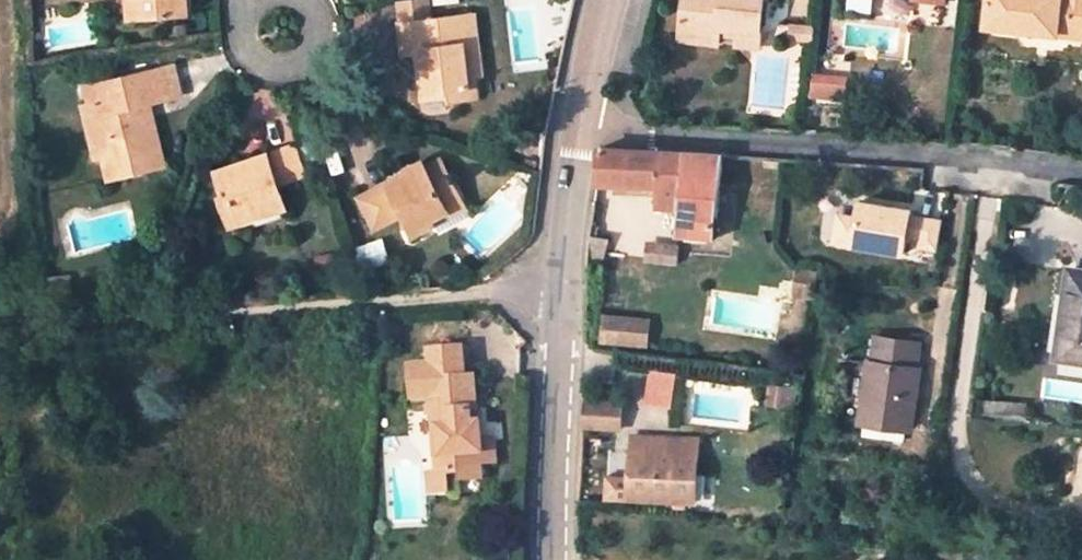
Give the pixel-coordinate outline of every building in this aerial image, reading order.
[(128,21),(147,19),(145,0),(126,0),(128,21)] [(147,19),(186,14),(184,0),(145,0),(147,19)] [(675,41),(713,45),(715,28),(731,29),(756,32),(759,0),(679,0),(675,41)] [(1055,33),(1057,17),(1081,19),(1081,0),(986,0),(983,25),(1055,33)] [(927,4),(919,57),(937,59),(945,7),(927,4)] [(450,102),(474,99),(469,50),(481,50),(476,15),(402,23),(405,56),(419,54),(422,77),(428,76),(431,101),(449,99),(450,102)] [(1055,33),(1081,36),(1081,19),(1057,17),(1055,33)] [(811,25),(794,23),(792,36),(810,38),(811,25)] [(756,32),(731,29),(730,47),(754,50),(756,32)] [(469,50),(474,99),(482,99),(480,80),(484,80),(481,50),(469,50)] [(103,102),(94,104),(110,156),(116,180),(168,166),(164,155),(151,102),(199,90),(191,62),(98,86),(103,102)] [(847,76),(813,72),(811,98),(845,102),(847,76)] [(428,76),(422,77),(425,102),(431,101),(428,76)] [(89,88),(94,104),(103,102),(98,86),(89,88)] [(110,156),(94,104),(84,107),(99,158),(110,156)] [(594,183),(616,184),(661,187),(660,196),(658,208),(662,208),(662,210),(681,212),(679,233),(715,237),(723,155),(599,146),(594,183)] [(238,203),(245,223),(288,207),(280,185),(307,175),(296,147),(219,174),(230,206),(238,203)] [(411,239),(433,232),(430,226),(447,219),(440,199),(457,193),(449,169),(391,189),(390,187),(362,197),(373,228),(403,217),(411,239)] [(661,187),(616,184),(615,193),(660,196),(661,187)] [(430,226),(433,232),(467,219),(457,193),(440,199),(447,219),(430,226)] [(238,203),(230,206),(237,226),(245,223),(238,203)] [(831,249),(908,256),(908,247),(942,250),(946,211),(860,203),(859,215),(834,213),(831,249)] [(603,261),(606,239),(597,238),(598,227),(588,226),(586,242),(585,261),(603,261)] [(675,263),(677,247),(650,244),(648,260),(675,263)] [(1070,270),(1061,269),(1049,356),(1058,357),(1070,270)] [(1058,357),(1081,360),(1081,272),(1070,270),(1058,357)] [(817,272),(798,271),(795,295),(814,297),(817,272)] [(652,346),(654,316),(605,315),(604,344),(652,346)] [(911,371),(914,345),(874,339),(870,364),(867,365),(859,428),(908,434),(915,372),(911,371)] [(427,418),(431,418),(446,416),(447,429),(440,430),(442,456),(434,457),(436,477),(458,475),(459,484),(485,481),(483,466),(500,464),(498,440),(484,441),(482,421),(472,422),(471,410),(481,409),(478,377),(465,378),(463,347),(431,350),(432,363),(410,365),(412,395),(404,396),(406,412),(426,411),(427,418)] [(676,407),(679,376),(650,373),(647,405),(676,407)] [(794,406),(796,389),(769,386),(767,402),(794,406)] [(621,432),(623,402),(582,400),(580,430),(621,432)] [(472,422),(482,421),(481,409),(471,410),(472,422)] [(431,418),(434,457),(442,456),(440,430),(447,429),(446,416),(431,418)] [(628,498),(692,501),(696,439),(642,436),(641,453),(630,453),(629,473),(628,498)] [(628,498),(629,473),(597,472),(596,496),(628,498)] [(458,475),(436,477),(426,478),(428,497),(460,494),(459,484),(458,475)]
